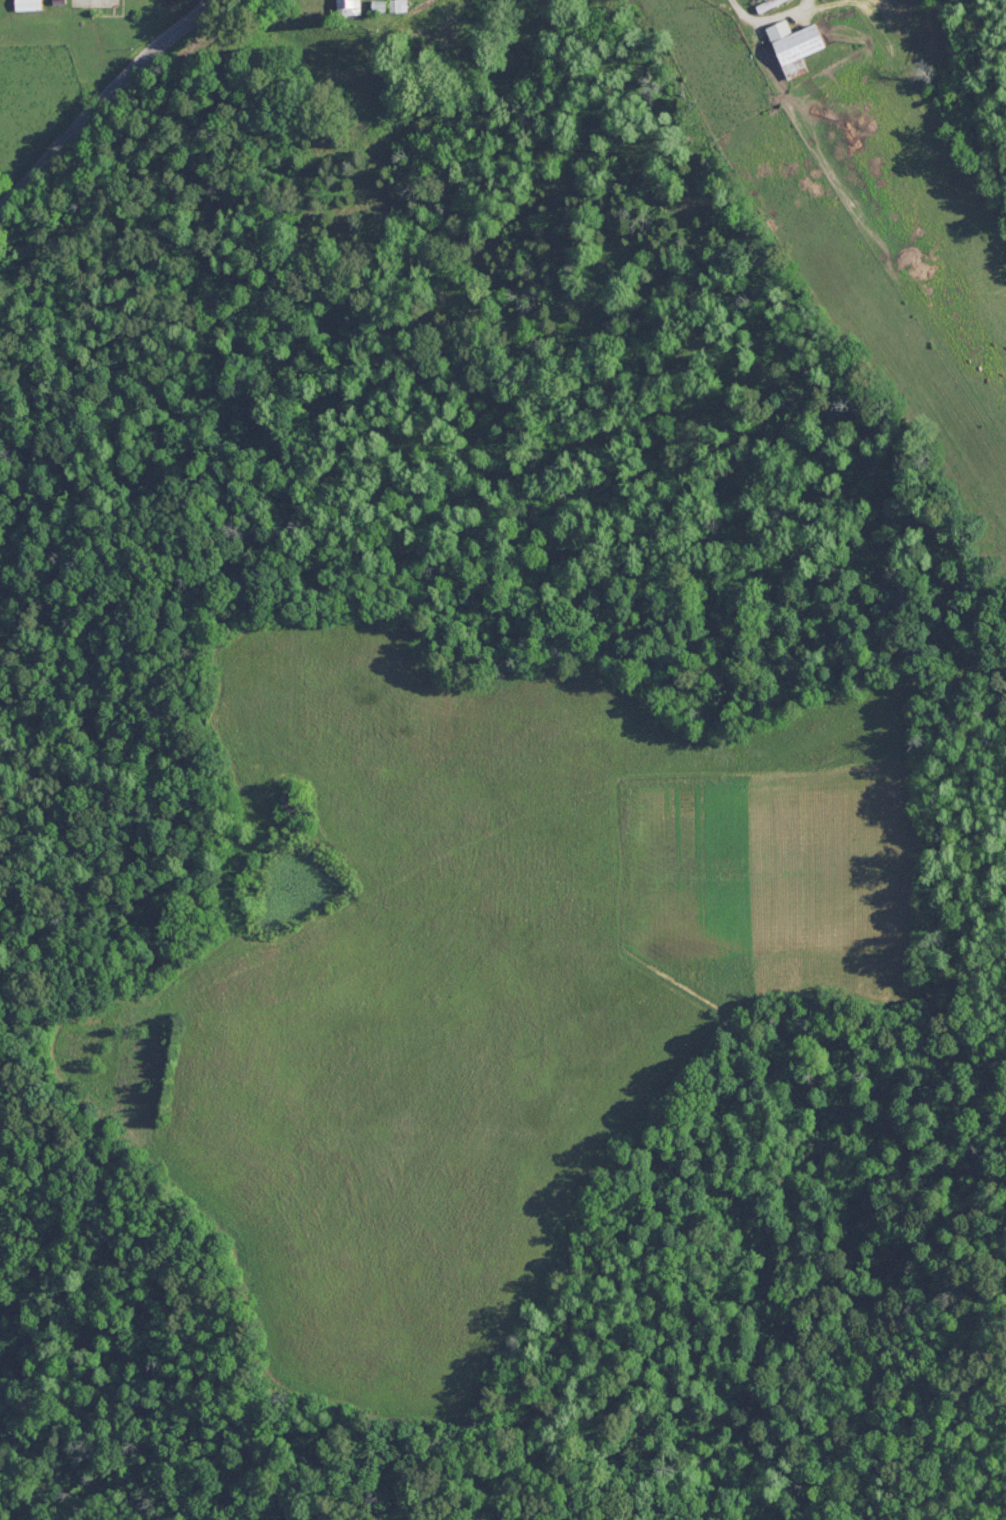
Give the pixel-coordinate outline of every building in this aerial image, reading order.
[(22,11),(50,11),(50,0),(22,0),(22,11)] [(361,0),(338,0),(339,15),(361,14),(361,0)] [(400,10),(403,10),(403,8),(408,8),(408,0),(400,0),(400,10)] [(388,11),(388,1),(377,1),(377,11),(388,11)] [(788,80),(811,72),(805,57),(830,47),(821,23),(794,34),(789,20),(768,28),(788,80)]
